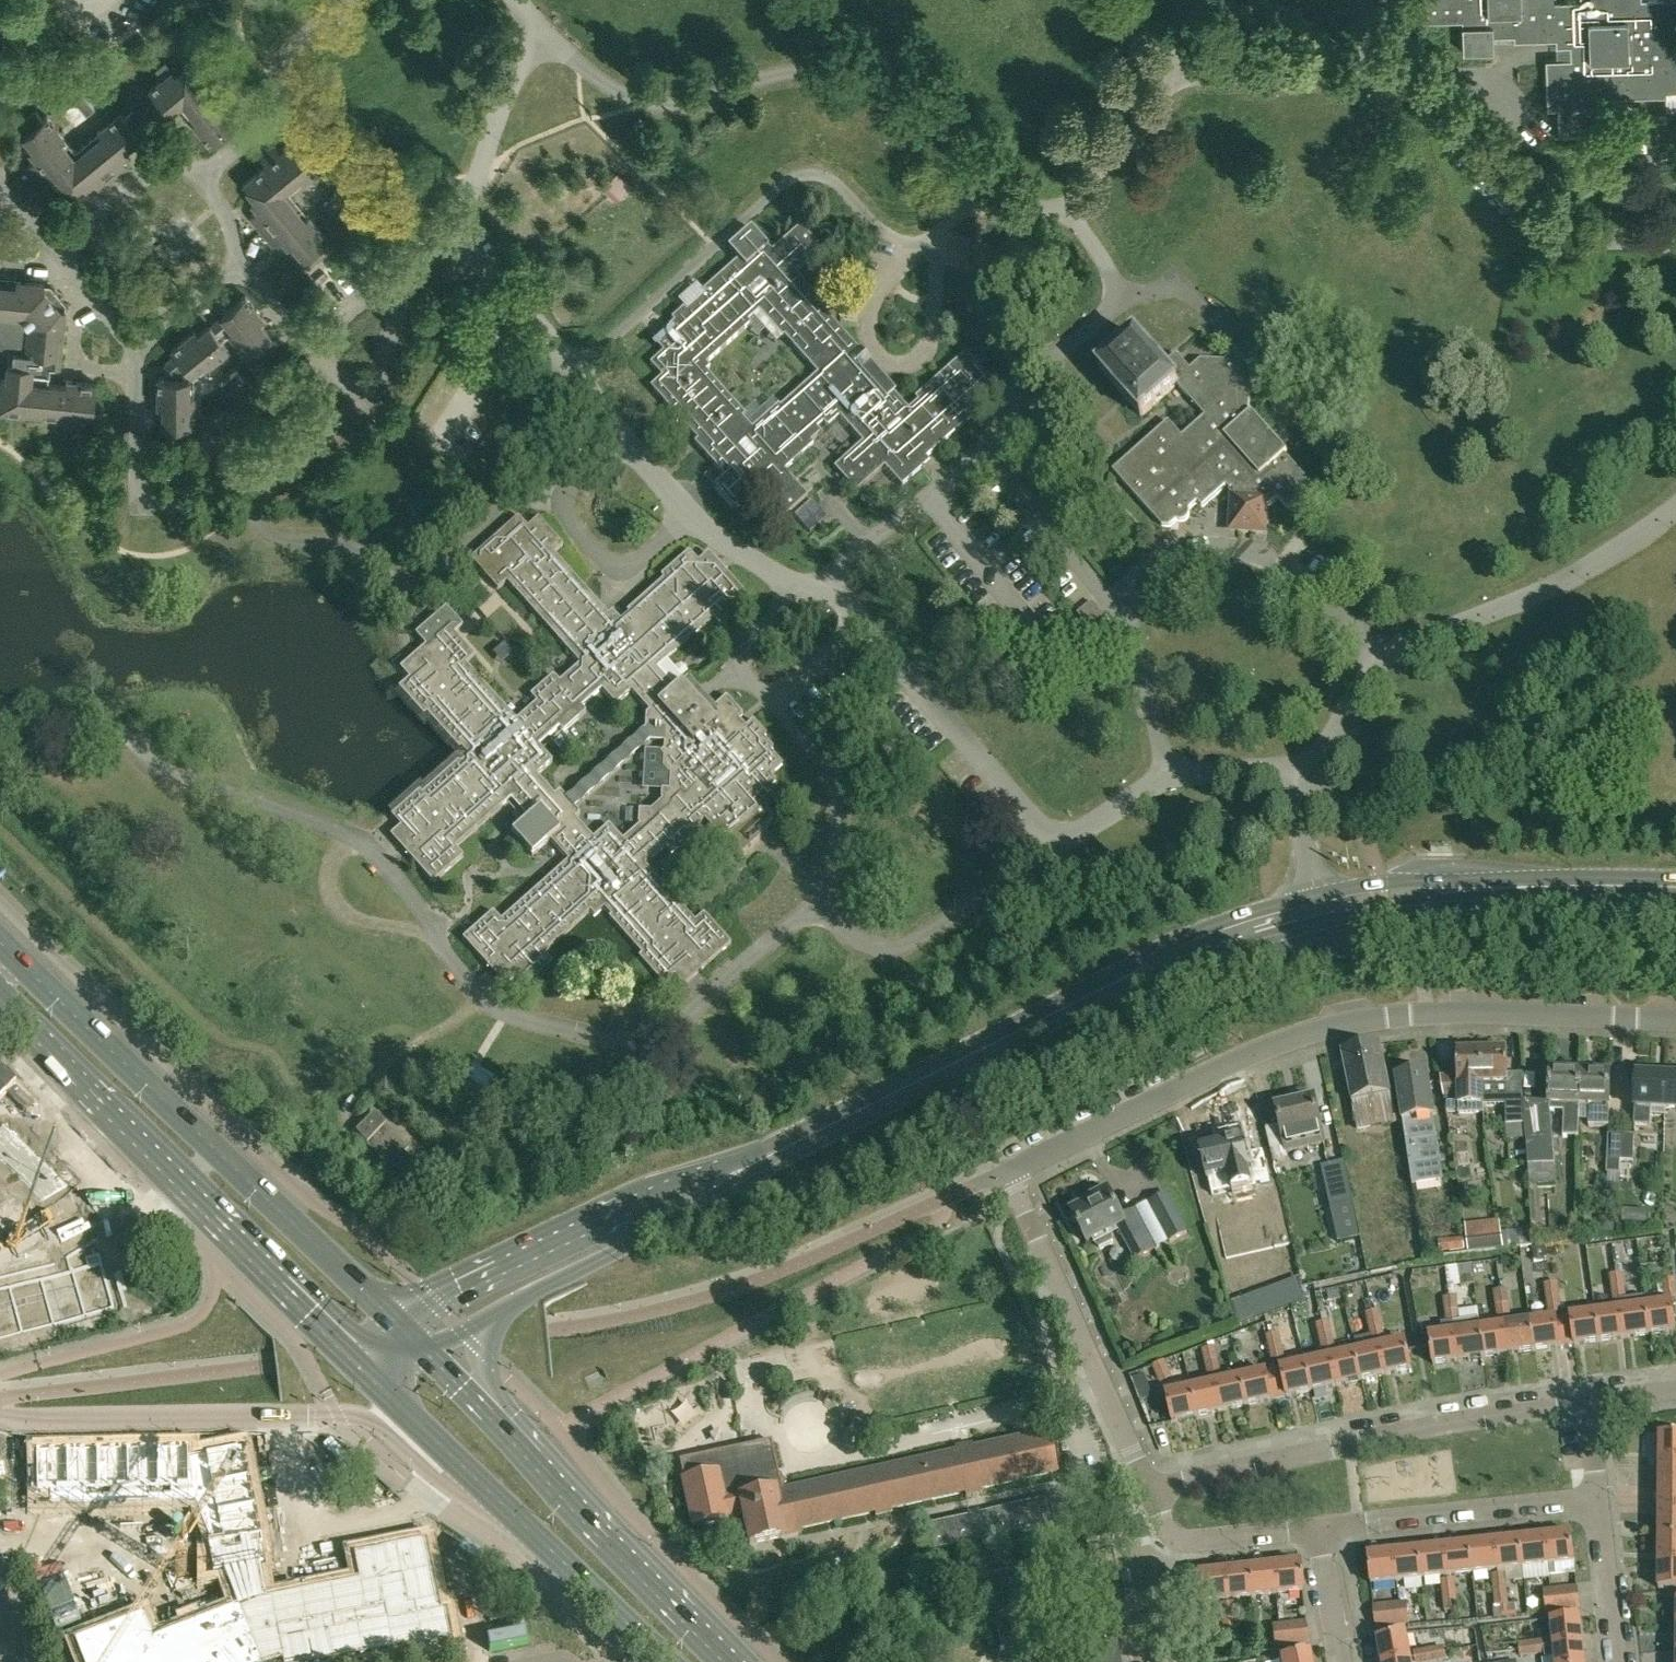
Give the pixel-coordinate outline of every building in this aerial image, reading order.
[(1427,20),(1461,19),(1462,25),(1461,25),(1462,51),(1492,50),(1491,36),(1508,35),(1508,39),(1555,38),(1556,46),(1557,58),(1557,59),(1545,59),(1547,108),(1557,108),(1558,133),(1599,132),(1597,97),(1665,95),(1665,90),(1675,90),(1675,0),(1579,0),(1555,1),(1555,0),(1427,0),(1427,20)] [(149,88),(168,111),(182,100),(196,117),(192,120),(211,143),(234,124),(222,110),(227,107),(213,89),(220,82),(207,66),(195,76),(186,64),(174,73),(171,69),(149,88)] [(90,88),(99,105),(110,100),(101,83),(90,88)] [(82,91),(73,98),(86,114),(94,107),(82,91)] [(126,146),(129,144),(140,135),(140,134),(147,128),(133,110),(125,116),(121,111),(98,130),(101,134),(74,156),(60,139),(64,136),(46,114),(43,118),(35,110),(17,125),(23,133),(23,134),(33,146),(30,150),(36,158),(28,165),(40,179),(48,172),(67,195),(81,183),(85,187),(93,180),(99,189),(128,165),(121,157),(129,150),(126,146)] [(244,183),(252,194),(255,198),(251,201),(258,209),(250,216),(273,243),(281,237),(288,245),(291,241),(304,257),(305,256),(311,263),(330,248),(324,240),(327,237),(308,214),(304,216),(282,190),(299,176),(303,180),(324,162),(305,138),(291,149),(289,145),(280,152),(274,144),(259,156),(266,165),(244,183)] [(347,197),(340,189),(324,202),(331,210),(347,197)] [(979,396),(993,384),(965,352),(914,398),(917,401),(908,409),(819,305),(822,302),(796,273),(822,250),(800,226),(771,251),(751,227),(728,248),(738,259),(703,290),(705,293),(686,310),(684,308),(671,319),(673,322),(653,341),(663,352),(650,364),(661,377),(650,387),(668,408),(666,411),(677,423),(680,421),(697,440),(694,443),(725,477),(714,488),(735,511),(758,490),(783,518),(808,496),(785,471),(814,444),(811,442),(821,433),(817,428),(823,423),(827,427),(839,417),(862,442),(834,468),(856,492),(884,467),(901,486),(929,462),(926,458),(986,404),(979,396)] [(59,368),(65,307),(59,306),(44,288),(45,282),(0,278),(0,342),(13,355),(13,362),(8,361),(6,379),(0,378),(0,407),(74,415),(74,410),(93,412),(96,383),(67,380),(67,385),(48,383),(50,367),(59,368)] [(165,376),(158,376),(157,405),(163,406),(163,425),(163,434),(188,434),(188,425),(193,425),(194,394),(192,393),(192,375),(207,363),(208,364),(229,346),(222,338),(230,332),(248,354),(253,351),(258,358),(276,342),(271,336),(272,335),(260,320),(263,317),(245,294),(209,322),(197,332),(194,330),(171,348),(176,354),(165,362),(165,376)] [(1262,507),(1268,507),(1278,498),(1287,508),(1312,486),(1283,455),(1286,452),(1248,410),(1249,384),(1257,377),(1235,353),(1224,362),(1201,361),(1190,371),(1176,355),(1163,367),(1135,336),(1098,369),(1141,416),(1176,384),(1205,416),(1181,438),(1168,422),(1114,471),(1162,526),(1169,527),(1176,520),(1180,521),(1184,521),(1188,518),(1188,513),(1188,509),(1198,501),(1202,506),(1226,484),(1230,489),(1232,487),(1239,494),(1239,500),(1236,500),(1234,527),(1261,528),(1262,507)] [(243,378),(237,370),(220,383),(227,391),(243,378)] [(809,533),(827,518),(812,500),(794,515),(809,533)] [(763,738),(766,735),(753,720),(745,728),(723,703),(710,714),(681,682),(673,688),(656,669),(712,618),(720,626),(750,600),(709,552),(698,561),(689,551),(661,576),(663,578),(627,611),(629,613),(620,621),(612,611),(608,614),(554,554),(562,546),(538,518),(527,527),(518,517),(471,559),(498,589),(506,582),(580,664),(559,682),(553,675),(530,696),(536,702),(516,720),(466,664),(474,656),(453,632),(461,624),(444,606),(414,634),(424,645),(417,652),(420,655),(403,672),(409,678),(399,688),(424,715),(427,713),(459,749),(461,749),(468,756),(460,763),(458,761),(422,794),(419,791),(391,816),(401,826),(391,836),(432,882),(462,856),(454,847),(512,796),(530,817),(524,823),(512,833),(532,856),(550,839),(568,860),(501,920),(493,912),(463,938),(505,985),(516,976),(525,986),(552,962),(543,953),(590,911),(594,916),(604,908),(611,916),(609,918),(642,955),(639,957),(663,984),(674,975),(683,986),(730,944),(704,914),(695,921),(644,864),(665,846),(671,853),(693,833),(691,831),(703,820),(737,857),(767,830),(763,827),(773,818),(764,808),(778,796),(769,787),(775,781),(770,776),(782,765),(770,751),(772,749),(763,738)] [(1106,619),(1101,613),(1092,602),(1078,614),(1091,631),(1106,619)] [(1360,1049),(1342,1052),(1351,1101),(1390,1094),(1390,1092),(1380,1045),(1360,1049)] [(1457,1075),(1441,1076),(1447,1112),(1458,1112),(1458,1114),(1483,1113),(1483,1105),(1481,1051),(1473,1051),(1470,1048),(1462,1048),(1459,1052),(1456,1052),(1457,1075)] [(1491,1051),(1481,1051),(1483,1105),(1505,1105),(1506,1125),(1523,1125),(1522,1075),(1507,1075),(1506,1051),(1505,1051),(1502,1048),(1493,1048),(1491,1051)] [(1551,1072),(1550,1104),(1551,1111),(1564,1111),(1563,1137),(1579,1138),(1580,1106),(1577,1106),(1578,1073),(1551,1072)] [(1421,1074),(1395,1077),(1398,1093),(1403,1125),(1406,1147),(1409,1166),(1413,1186),(1443,1181),(1440,1161),(1436,1140),(1428,1088),(1426,1073),(1421,1074)] [(1607,1127),(1608,1107),(1609,1107),(1610,1074),(1578,1073),(1577,1106),(1580,1106),(1589,1106),(1588,1126),(1607,1127)] [(1650,1128),(1651,1109),(1663,1109),(1665,1077),(1637,1076),(1635,1108),(1634,1127),(1650,1128)] [(1665,1077),(1663,1109),(1675,1110),(1675,1078),(1665,1077)] [(1314,1099),(1275,1108),(1287,1151),(1324,1143),(1314,1099)] [(1527,1168),(1547,1167),(1554,1166),(1550,1104),(1523,1106),(1527,1168)] [(375,1113),(355,1132),(401,1177),(414,1163),(402,1151),(408,1145),(375,1113)] [(0,1126),(0,1158),(14,1172),(34,1152),(4,1122),(0,1126)] [(1606,1173),(1619,1173),(1620,1161),(1621,1134),(1607,1134),(1606,1173)] [(1634,1135),(1621,1134),(1620,1161),(1633,1161),(1634,1135)] [(1272,1183),(1264,1150),(1247,1154),(1243,1135),(1230,1138),(1230,1136),(1229,1136),(1229,1138),(1224,1139),(1223,1138),(1222,1138),(1223,1140),(1220,1140),(1221,1144),(1200,1149),(1208,1180),(1212,1197),(1232,1192),(1232,1194),(1254,1189),(1253,1188),(1272,1183)] [(34,1152),(14,1172),(43,1200),(68,1185),(67,1185),(34,1152)] [(1352,1200),(1348,1181),(1344,1162),(1321,1167),(1329,1205),(1331,1204),(1339,1239),(1360,1235),(1352,1200)] [(43,1200),(37,1204),(47,1221),(78,1202),(68,1185),(43,1200)] [(1121,1217),(1108,1192),(1088,1202),(1090,1205),(1072,1214),(1087,1243),(1093,1240),(1094,1244),(1100,1249),(1113,1242),(1113,1235),(1119,1232),(1117,1227),(1119,1227),(1135,1260),(1156,1250),(1136,1209),(1121,1217)] [(1150,1203),(1170,1243),(1187,1234),(1167,1194),(1150,1203)] [(78,1202),(47,1221),(57,1238),(88,1219),(78,1202)] [(1623,1211),(1622,1224),(1648,1226),(1649,1212),(1623,1211)] [(1599,1234),(1615,1234),(1615,1217),(1599,1217),(1599,1234)] [(88,1219),(57,1238),(67,1255),(92,1240),(92,1241),(98,1237),(88,1219)] [(1502,1248),(1500,1233),(1498,1220),(1465,1224),(1469,1252),(1502,1248)] [(1498,1220),(1500,1233),(1502,1248),(1534,1245),(1532,1229),(1501,1232),(1500,1220),(1498,1220)] [(115,1307),(99,1250),(95,1252),(92,1241),(92,1240),(67,1255),(71,1268),(0,1287),(0,1338),(115,1307)] [(1463,1240),(1452,1241),(1453,1253),(1464,1252),(1463,1240)] [(1531,1247),(1533,1260),(1547,1259),(1545,1245),(1531,1247)] [(1458,1266),(1460,1286),(1474,1284),(1472,1264),(1458,1265),(1458,1266)] [(1609,1276),(1612,1293),(1615,1293),(1625,1292),(1623,1274),(1609,1276)] [(1675,1298),(1675,1288),(1675,1279),(1661,1281),(1664,1300),(1675,1298)] [(1560,1300),(1557,1283),(1544,1284),(1546,1302),(1560,1300)] [(1342,1289),(1345,1298),(1354,1295),(1352,1287),(1342,1289)] [(1493,1291),(1496,1309),(1509,1307),(1507,1289),(1493,1291)] [(1327,1294),(1329,1303),(1341,1300),(1339,1291),(1327,1294)] [(1612,1293),(1611,1294),(1613,1309),(1620,1308),(1619,1299),(1626,1298),(1625,1292),(1615,1293),(1612,1293)] [(1626,1298),(1619,1299),(1621,1310),(1625,1338),(1647,1335),(1644,1307),(1646,1307),(1645,1296),(1626,1298)] [(1456,1297),(1443,1299),(1445,1315),(1458,1314),(1456,1297)] [(1560,1300),(1546,1302),(1548,1314),(1561,1312),(1560,1300)] [(1646,1307),(1644,1307),(1647,1335),(1675,1331),(1671,1303),(1646,1307)] [(1509,1307),(1496,1309),(1497,1320),(1511,1318),(1509,1307)] [(1621,1310),(1589,1314),(1592,1342),(1625,1338),(1621,1310)] [(1365,1314),(1369,1331),(1382,1328),(1378,1311),(1365,1314)] [(1443,1333),(1429,1335),(1432,1364),(1458,1360),(1454,1332),(1455,1332),(1453,1322),(1459,1322),(1458,1314),(1445,1315),(1446,1323),(1441,1324),(1443,1333)] [(1589,1314),(1555,1319),(1559,1347),(1567,1346),(1592,1342),(1589,1314)] [(1459,1322),(1453,1322),(1455,1332),(1454,1332),(1458,1360),(1484,1357),(1481,1328),(1479,1319),(1465,1321),(1459,1322)] [(1549,1319),(1530,1322),(1534,1350),(1559,1347),(1555,1319),(1549,1319)] [(1316,1325),(1320,1342),(1333,1339),(1329,1322),(1316,1325)] [(1530,1322),(1505,1325),(1509,1353),(1534,1350),(1530,1322)] [(1483,1328),(1481,1328),(1484,1357),(1509,1353),(1505,1325),(1498,1326),(1483,1328)] [(1382,1328),(1369,1331),(1372,1345),(1385,1342),(1382,1328)] [(1266,1336),(1270,1353),(1282,1350),(1279,1333),(1266,1336)] [(1333,1339),(1320,1342),(1323,1356),(1336,1353),(1333,1339)] [(1405,1341),(1379,1347),(1386,1375),(1411,1369),(1405,1341)] [(1201,1350),(1205,1367),(1218,1364),(1214,1347),(1201,1350)] [(1379,1347),(1354,1352),(1361,1380),(1386,1375),(1379,1347)] [(1282,1350),(1270,1353),(1272,1364),(1285,1361),(1282,1350)] [(1354,1352),(1330,1357),(1336,1386),(1361,1380),(1354,1352)] [(1330,1357),(1305,1363),(1311,1391),(1336,1386),(1330,1357)] [(1159,1384),(1172,1378),(1165,1361),(1152,1366),(1159,1384)] [(1286,1367),(1280,1368),(1286,1397),(1311,1391),(1305,1363),(1286,1367)] [(1218,1364),(1205,1367),(1208,1380),(1221,1377),(1218,1364)] [(1272,1370),(1247,1376),(1253,1404),(1286,1397),(1280,1368),(1272,1370)] [(1247,1376),(1215,1383),(1222,1411),(1252,1404),(1253,1404),(1247,1376)] [(1135,1388),(1139,1401),(1152,1396),(1148,1383),(1135,1388)] [(1215,1383),(1191,1388),(1197,1416),(1222,1411),(1215,1383)] [(1191,1388),(1165,1393),(1171,1422),(1197,1416),(1191,1388)] [(1660,1435),(1660,1462),(1675,1462),(1675,1436),(1660,1435)] [(965,1497),(968,1497),(982,1494),(981,1489),(1057,1472),(1049,1437),(1026,1441),(1025,1437),(971,1448),(970,1446),(954,1449),(955,1452),(776,1492),(776,1489),(741,1496),(740,1492),(724,1495),(718,1473),(724,1472),(719,1453),(696,1458),(699,1475),(681,1479),(692,1526),(703,1524),(703,1526),(718,1523),(717,1521),(728,1518),(728,1517),(742,1514),(749,1545),(801,1534),(800,1529),(874,1513),(875,1518),(892,1513),(891,1509),(964,1493),(965,1497)] [(34,1453),(34,1493),(49,1493),(209,1490),(220,1546),(210,1548),(205,1549),(207,1559),(207,1579),(223,1579),(235,1611),(152,1643),(143,1617),(72,1645),(79,1661),(356,1661),(389,1655),(389,1658),(452,1645),(445,1612),(439,1613),(425,1543),(351,1557),(356,1584),(265,1602),(259,1568),(263,1567),(260,1550),(262,1550),(242,1448),(203,1456),(203,1457),(188,1460),(188,1450),(34,1453)] [(1659,1487),(1675,1487),(1675,1462),(1660,1462),(1659,1487)] [(1659,1512),(1675,1512),(1675,1487),(1659,1487),(1659,1512)] [(1659,1537),(1675,1537),(1675,1512),(1659,1512),(1659,1537)] [(1571,1534),(1544,1536),(1547,1565),(1574,1562),(1571,1534)] [(1544,1536),(1519,1539),(1522,1568),(1547,1565),(1544,1536)] [(1659,1562),(1675,1562),(1675,1537),(1659,1537),(1659,1562)] [(1519,1539),(1494,1542),(1497,1571),(1505,1570),(1506,1582),(1524,1580),(1522,1568),(1519,1539)] [(1494,1542),(1469,1544),(1472,1573),(1497,1571),(1494,1542)] [(1469,1544),(1444,1547),(1447,1576),(1472,1573),(1469,1544)] [(1444,1547),(1419,1550),(1422,1579),(1447,1576),(1444,1547)] [(1419,1550),(1394,1552),(1397,1581),(1422,1579),(1419,1550)] [(1368,1555),(1370,1584),(1397,1581),(1394,1552),(1368,1555)] [(1659,1562),(1659,1588),(1675,1589),(1675,1562),(1659,1562)] [(1302,1592),(1298,1563),(1272,1566),(1275,1594),(1302,1592)] [(1272,1566),(1247,1569),(1250,1597),(1275,1594),(1272,1566)] [(1247,1569),(1222,1571),(1225,1600),(1250,1597),(1247,1569)] [(1196,1574),(1199,1603),(1225,1600),(1222,1571),(1196,1574)] [(1491,1575),(1493,1591),(1506,1589),(1505,1574),(1491,1575)] [(1441,1581),(1443,1596),(1456,1595),(1454,1579),(1441,1581)] [(1546,1613),(1579,1609),(1576,1587),(1544,1591),(1546,1613)] [(1495,1606),(1501,1606),(1502,1617),(1514,1616),(1513,1604),(1508,1605),(1506,1589),(1493,1591),(1495,1606)] [(1458,1610),(1456,1595),(1443,1596),(1445,1612),(1458,1610)] [(1219,1605),(1220,1620),(1234,1619),(1232,1603),(1219,1605)] [(1406,1604),(1373,1607),(1375,1627),(1408,1624),(1406,1604)] [(1551,1621),(1554,1647),(1582,1644),(1579,1618),(1551,1621)] [(1235,1634),(1234,1619),(1220,1620),(1222,1636),(1235,1634)] [(1274,1647),(1307,1644),(1305,1623),(1272,1627),(1274,1647)] [(1382,1661),(1403,1661),(1410,1661),(1405,1635),(1377,1640),(1382,1661)] [(1544,1661),(1555,1660),(1555,1661),(1584,1661),(1582,1644),(1554,1647),(1549,1648),(1549,1640),(1533,1642),(1535,1655),(1543,1654),(1544,1661)] [(1533,1642),(1518,1644),(1518,1649),(1503,1651),(1504,1659),(1535,1655),(1533,1642)] [(1116,1643),(1085,1649),(1088,1661),(1120,1661),(1116,1643)] [(1428,1650),(1431,1661),(1434,1661),(1446,1660),(1445,1654),(1453,1652),(1452,1644),(1443,1646),(1444,1647),(1428,1650)] [(1413,1652),(1415,1661),(1431,1661),(1428,1650),(1413,1652)] [(1280,1661),(1309,1661),(1308,1653),(1279,1658),(1280,1661)]
